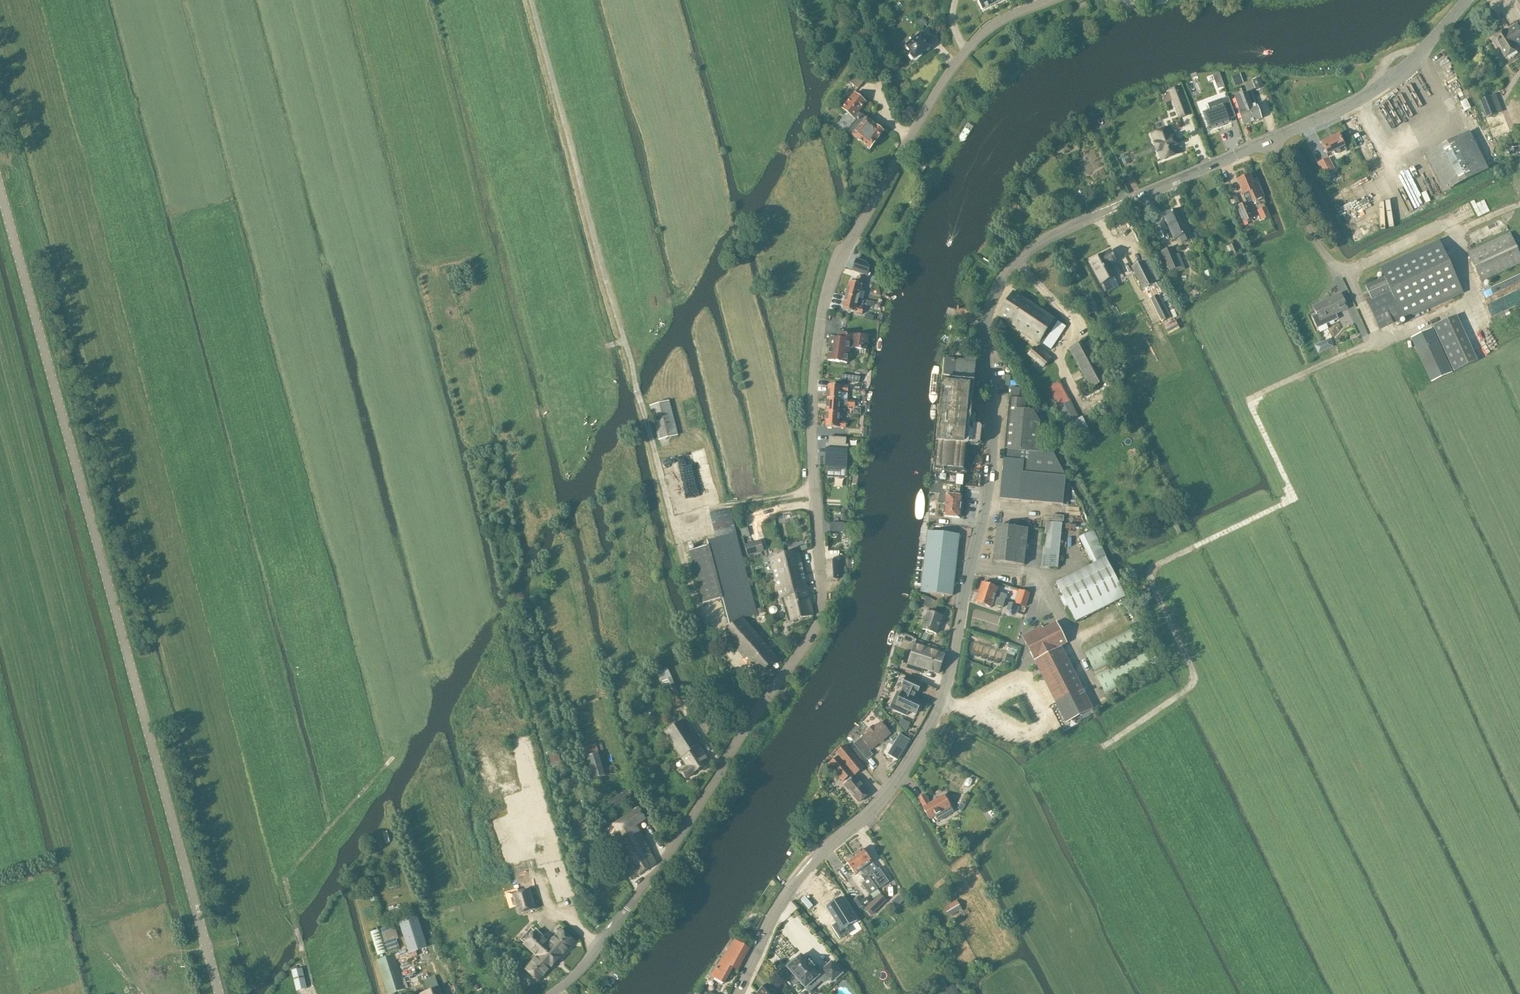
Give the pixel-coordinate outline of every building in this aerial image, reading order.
[(983,10),(1002,0),(978,0),(983,10)] [(928,24),(923,17),(914,24),(919,31),(928,24)] [(1505,57),(1517,49),(1515,46),(1519,43),(1519,32),(1516,25),(1505,31),(1504,30),(1493,38),(1505,57)] [(929,29),(922,34),(906,46),(912,53),(910,55),(914,60),(931,47),(928,44),(936,38),(929,29)] [(856,71),(848,81),(858,89),(866,79),(856,71)] [(1240,74),(1231,77),(1235,87),(1243,83),(1240,74)] [(1259,76),(1252,79),(1256,90),(1263,87),(1259,76)] [(1256,104),(1255,105),(1251,92),(1248,93),(1246,93),(1247,95),(1246,96),(1249,105),(1247,106),(1253,122),(1262,119),(1256,104)] [(855,93),(842,109),(845,111),(857,121),(854,125),(859,128),(852,136),(869,150),(884,132),(867,118),(866,119),(861,115),(858,113),(867,103),(858,96),(855,93)] [(1243,126),(1253,122),(1247,106),(1249,105),(1246,96),(1247,95),(1246,93),(1234,98),(1239,111),(1238,111),(1243,126)] [(1186,106),(1182,96),(1173,99),(1176,109),(1186,106)] [(1486,118),(1497,114),(1490,96),(1479,100),(1486,118)] [(1210,110),(1203,113),(1209,130),(1231,122),(1230,119),(1236,117),(1228,97),(1222,99),(1208,104),(1210,110)] [(1471,108),(1466,100),(1461,102),(1465,111),(1470,108),(1471,108)] [(1170,127),(1151,134),(1154,142),(1152,143),(1156,154),(1158,153),(1161,161),(1180,154),(1177,146),(1179,145),(1175,134),(1173,135),(1170,127)] [(1423,155),(1442,193),(1488,170),(1469,132),(1423,155)] [(1344,147),(1338,134),(1321,143),(1327,155),(1334,152),(1335,154),(1337,154),(1339,153),(1340,151),(1339,149),(1344,147)] [(1070,150),(1069,144),(1056,147),(1057,154),(1070,150)] [(1335,170),(1329,158),(1317,164),(1323,176),(1335,170)] [(1238,180),(1244,195),(1249,193),(1253,202),(1263,197),(1256,180),(1252,181),(1250,175),(1238,180)] [(1236,207),(1243,223),(1254,218),(1247,202),(1236,207)] [(1183,222),(1176,204),(1165,208),(1173,226),(1169,228),(1174,239),(1179,237),(1182,243),(1191,239),(1184,222),(1183,222)] [(1264,219),(1270,217),(1266,208),(1260,210),(1264,219)] [(1468,252),(1482,282),(1519,264),(1519,255),(1510,233),(1468,252)] [(1366,300),(1380,329),(1403,318),(1404,319),(1461,292),(1438,242),(1380,269),(1384,278),(1366,286),(1371,298),(1366,300)] [(1169,271),(1180,267),(1172,247),(1161,252),(1169,271)] [(1105,254),(1090,262),(1102,285),(1104,284),(1115,278),(1117,277),(1113,268),(1114,267),(1112,263),(1116,261),(1111,251),(1105,254)] [(856,259),(853,270),(868,276),(870,269),(865,262),(856,259)] [(1132,268),(1143,289),(1154,283),(1144,262),(1132,268)] [(1211,270),(1204,272),(1207,281),(1214,278),(1211,270)] [(846,296),(858,299),(863,278),(857,277),(856,284),(849,282),(846,296)] [(997,315),(1050,350),(1065,326),(1012,291),(997,315)] [(1170,311),(1161,294),(1152,299),(1161,316),(1170,311)] [(1341,294),(1313,307),(1316,314),(1311,316),(1317,329),(1338,319),(1336,314),(1347,309),(1341,294)] [(864,308),(857,306),(858,299),(846,296),(842,310),(855,313),(862,315),(864,308)] [(1431,382),(1452,373),(1432,328),(1411,338),(1431,382)] [(838,340),(830,339),(828,361),(848,364),(850,349),(866,351),(868,338),(839,334),(838,340)] [(944,356),(942,380),(943,380),(973,383),(975,360),(967,359),(969,339),(955,338),(953,357),(944,356)] [(1087,340),(1069,349),(1088,382),(1105,373),(1087,340)] [(1315,346),(1319,354),(1328,350),(1324,342),(1315,346)] [(1043,369),(1051,359),(1051,357),(1042,349),(1040,351),(1034,347),(1027,355),(1043,369)] [(969,425),(973,383),(943,380),(934,470),(933,470),(932,483),(955,486),(963,486),(964,473),(965,473),(967,446),(968,446),(968,445),(978,446),(981,444),(982,429),(980,426),(969,425)] [(849,387),(841,386),(828,385),(827,399),(840,400),(841,393),(848,393),(849,387)] [(1011,388),(1010,398),(1012,399),(1019,399),(1020,389),(1011,388)] [(1009,398),(1005,449),(1007,449),(1037,452),(1045,452),(1047,432),(1046,432),(1042,423),(1040,423),(1040,422),(1033,411),(1029,411),(1029,406),(1026,406),(1026,400),(1019,399),(1012,399),(1010,398),(1009,398)] [(855,401),(840,400),(827,399),(826,413),(839,414),(840,406),(855,407),(855,401)] [(650,406),(659,440),(678,435),(669,401),(650,406)] [(846,422),(839,421),(839,414),(826,413),(825,427),(838,428),(846,429),(846,422)] [(846,445),(846,438),(829,437),(828,444),(826,444),(825,458),(825,467),(831,467),(831,471),(840,471),(841,468),(846,468),(847,460),(848,460),(849,445),(846,445)] [(1004,459),(1000,499),(1063,504),(1065,479),(1066,477),(1065,477),(1053,453),(1045,452),(1037,452),(1007,449),(1005,449),(1004,459)] [(954,496),(955,486),(932,483),(930,483),(929,493),(939,494),(938,503),(945,504),(945,506),(944,506),(943,517),(960,518),(962,496),(954,496)] [(722,599),(730,629),(743,618),(758,615),(730,510),(710,515),(716,539),(707,542),(709,547),(690,551),(703,604),(722,599)] [(846,532),(846,524),(830,524),(830,532),(846,532)] [(1184,532),(1180,524),(1174,527),(1178,535),(1184,532)] [(1028,529),(996,526),(993,563),(1024,566),(1028,529)] [(757,530),(741,535),(744,545),(748,556),(763,552),(760,540),(757,530)] [(927,532),(921,592),(953,596),(959,536),(927,532)] [(789,578),(803,574),(797,551),(783,555),(789,578)] [(770,559),(777,588),(787,585),(788,583),(787,579),(789,578),(783,555),(770,559)] [(1105,558),(1056,583),(1076,622),(1125,597),(1105,558)] [(826,561),(827,581),(839,580),(838,561),(826,561)] [(808,592),(803,574),(789,578),(787,579),(788,583),(787,585),(777,588),(780,600),(781,599),(808,592)] [(979,592),(1005,601),(1007,595),(996,592),(998,588),(982,583),(979,592)] [(1022,591),(1017,605),(1026,607),(1030,593),(1022,591)] [(808,592),(781,599),(788,623),(791,622),(791,623),(813,616),(808,592)] [(1003,608),(1005,601),(979,592),(976,602),(991,607),(992,604),(1003,608)] [(1017,605),(1009,603),(1006,610),(1015,612),(1017,605)] [(928,611),(926,617),(922,629),(936,633),(942,616),(928,611)] [(760,638),(743,618),(730,629),(724,634),(741,654),(760,638)] [(1060,646),(1066,643),(1056,623),(1024,639),(1034,659),(1060,646)] [(1140,624),(1085,652),(1095,672),(1149,643),(1140,624)] [(777,659),(760,638),(741,654),(758,675),(777,659)] [(914,645),(906,668),(922,674),(924,668),(938,673),(945,654),(915,644),(914,645)] [(1092,709),(1060,646),(1034,659),(1066,722),(1092,709)] [(1151,647),(1096,674),(1106,694),(1160,666),(1151,647)] [(1007,654),(1005,661),(1014,663),(1015,660),(1013,659),(1014,656),(1007,654)] [(680,696),(667,668),(656,673),(668,701),(680,696)] [(915,698),(922,683),(906,676),(901,688),(902,688),(900,693),(897,691),(889,709),(907,716),(908,712),(916,715),(922,701),(915,698)] [(700,723),(707,734),(715,729),(708,718),(700,723)] [(901,719),(899,724),(906,732),(910,724),(901,719)] [(690,746),(697,741),(683,720),(665,732),(681,758),(692,750),(690,746)] [(861,738),(854,744),(867,760),(873,755),(870,751),(871,750),(880,743),(881,744),(884,741),(883,740),(891,734),(881,722),(875,727),(874,726),(867,731),(868,732),(861,738)] [(900,734),(888,754),(899,761),(911,740),(900,734)] [(954,741),(945,735),(942,741),(951,746),(954,741)] [(710,761),(697,741),(690,746),(692,750),(681,758),(688,768),(682,772),(687,779),(695,773),(710,761)] [(606,776),(596,744),(583,748),(594,780),(606,776)] [(853,774),(855,776),(865,767),(846,745),(836,753),(838,756),(828,765),(843,782),(853,774)] [(869,794),(865,788),(855,776),(844,785),(859,802),(869,794)] [(595,790),(590,792),(592,800),(593,802),(601,799),(598,789),(595,790)] [(628,789),(606,801),(611,809),(633,798),(628,789)] [(929,819),(934,815),(938,822),(954,812),(951,806),(944,795),(929,803),(924,794),(918,798),(923,807),(922,807),(929,819)] [(607,829),(623,858),(647,845),(637,826),(646,820),(639,808),(607,829)] [(647,845),(623,858),(624,861),(633,879),(656,864),(657,864),(647,845)] [(862,849),(854,855),(863,868),(870,877),(873,882),(874,881),(879,888),(888,881),(879,868),(877,869),(874,871),(869,864),(872,862),(862,849)] [(854,855),(846,860),(855,874),(858,872),(864,881),(870,877),(863,868),(854,855)] [(864,881),(861,884),(869,895),(870,894),(877,889),(873,882),(870,877),(864,881)] [(512,895),(518,915),(536,910),(530,890),(512,895)] [(871,916),(886,901),(880,894),(865,909),(871,916)] [(842,897),(826,907),(826,908),(827,907),(837,923),(832,926),(840,939),(850,933),(847,928),(857,921),(857,920),(856,921),(842,898),(843,898),(842,897)] [(957,900),(944,908),(943,908),(948,917),(959,911),(963,917),(966,915),(962,910),(957,900)] [(417,916),(400,922),(410,952),(427,947),(417,916)] [(379,955),(386,953),(379,930),(372,932),(379,955)] [(551,957),(557,962),(563,955),(575,942),(561,930),(549,942),(547,940),(541,948),(543,950),(537,956),(545,964),(551,957)] [(524,945),(537,956),(543,950),(541,948),(547,940),(537,931),(524,945)] [(733,968),(737,970),(750,949),(734,940),(722,960),(720,960),(717,964),(718,967),(712,976),(724,983),(733,968)] [(388,993),(395,993),(406,990),(395,954),(377,960),(388,993)] [(787,967),(794,975),(789,979),(794,985),(799,981),(805,988),(814,981),(817,984),(822,980),(824,982),(829,978),(832,982),(842,973),(832,961),(822,970),(823,972),(819,975),(813,968),(814,967),(815,967),(810,961),(809,961),(808,963),(801,955),(794,961),(793,959),(788,964),(789,966),(787,967)] [(539,982),(557,962),(551,957),(545,964),(537,956),(525,969),(539,982)] [(292,971),(297,991),(307,989),(302,968),(292,971)] [(944,989),(947,993),(954,993),(957,992),(952,984),(944,989)] [(768,985),(758,993),(759,993),(776,993),(768,985)]
